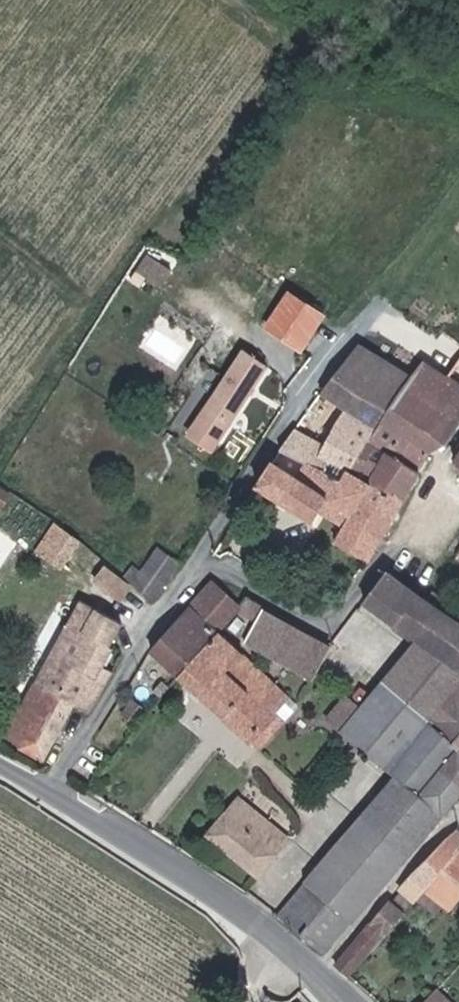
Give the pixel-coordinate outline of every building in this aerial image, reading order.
[(121,282),(146,296),(156,279),(131,265),(121,282)] [(318,321),(286,301),(263,336),(274,344),(293,357),(318,321)] [(274,344),(263,336),(255,349),(266,356),(274,344)] [(350,479),(412,374),(403,370),(401,374),(358,349),(321,401),(330,406),(348,417),(325,455),(307,444),(296,438),(279,461),(302,475),(317,484),(321,478),(343,491),(350,479)] [(239,359),(203,418),(226,433),(261,374),(246,363),(239,359)] [(398,507),(427,457),(401,441),(419,410),(457,432),(458,428),(458,359),(446,379),(419,363),(412,374),(350,479),(368,489),(398,507)] [(348,417),(330,406),(307,444),(325,455),(348,417)] [(457,432),(419,410),(401,441),(427,457),(449,445),(457,432)] [(226,433),(203,418),(186,444),(210,459),(226,433)] [(349,523),(368,489),(350,479),(343,491),(321,478),(317,484),(302,475),(296,486),(272,471),(256,494),(312,530),(326,508),(349,523)] [(378,541),(398,507),(368,489),(349,523),(378,541)] [(35,548),(62,567),(82,539),(55,520),(35,548)] [(365,563),(378,541),(349,523),(334,548),(363,566),(365,563)] [(179,569),(157,556),(140,582),(129,575),(121,588),(153,611),(179,569)] [(438,612),(442,603),(429,595),(423,603),(386,578),(364,606),(415,642),(443,662),(458,676),(458,625),(438,612)] [(132,600),(110,583),(101,595),(122,611),(132,600)] [(178,680),(214,636),(236,609),(209,587),(150,655),(178,680)] [(85,636),(96,618),(83,608),(72,610),(60,629),(68,634),(72,628),(85,636)] [(331,644),(262,609),(244,644),(311,677),(314,671),(320,662),(331,644)] [(84,719),(105,687),(110,679),(101,674),(113,654),(110,652),(124,627),(100,612),(96,618),(85,636),(72,628),(68,634),(47,667),(35,687),(3,738),(18,747),(17,752),(39,764),(70,709),(84,719)] [(248,667),(214,636),(178,680),(250,744),(272,718),(285,702),(248,667)] [(415,642),(378,688),(402,708),(424,726),(458,683),(458,676),(443,662),(415,642)] [(35,687),(47,667),(40,662),(27,682),(35,687)] [(337,675),(320,662),(314,671),(331,683),(337,675)] [(379,838),(325,903),(305,887),(277,921),(323,956),(416,843),(458,792),(458,750),(454,746),(458,740),(458,683),(424,726),(383,777),(390,782),(358,821),(379,838)] [(378,688),(376,687),(336,736),(361,758),(402,708),(378,688)] [(285,702),(272,718),(281,725),(293,710),(290,708),(285,702)] [(424,726),(402,708),(361,758),(383,777),(424,726)] [(281,725),(272,718),(250,744),(258,752),(281,725)] [(287,844),(235,804),(202,844),(253,882),(287,844)] [(379,838),(358,821),(305,887),(325,903),(379,838)] [(423,888),(453,853),(458,847),(458,837),(448,827),(396,890),(412,902),(423,888)] [(423,888),(445,908),(458,892),(458,847),(453,853),(423,888)] [(404,911),(390,898),(371,923),(384,934),(404,911)] [(384,934),(371,923),(335,966),(347,977),(384,934)]
